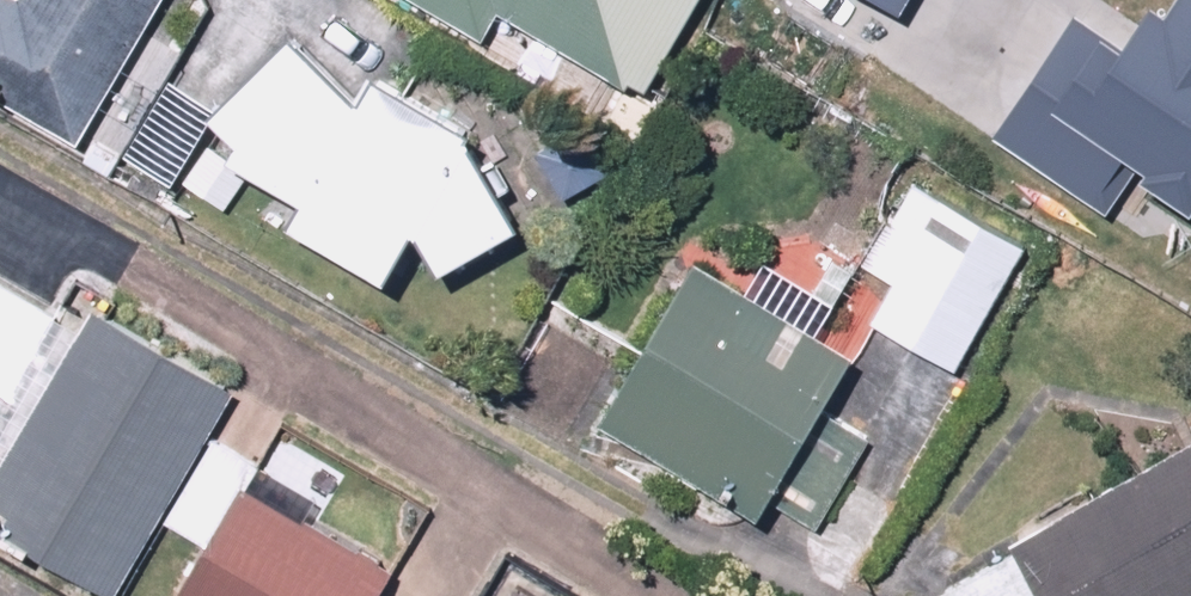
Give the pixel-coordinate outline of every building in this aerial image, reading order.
[(18,7),(6,0),(0,0),(0,107),(80,150),(162,0),(22,0),(18,7)] [(465,46),(482,20),(612,101),(675,0),(391,0),(465,46)] [(900,18),(911,0),(871,0),(900,18)] [(1190,207),(1190,0),(1172,0),(1142,47),(1078,7),(988,151),(1108,226),(1140,175),(1190,207)] [(339,117),(275,48),(187,129),(208,153),(179,188),(214,213),(233,190),(278,212),(264,236),(368,297),(397,249),(417,283),(495,232),(453,153),(369,88),(339,117)] [(944,377),(1016,252),(900,185),(828,310),(944,377)] [(745,530),(838,365),(675,273),(582,438),(745,530)] [(227,390),(59,293),(43,320),(0,395),(0,562),(59,595),(108,595),(227,390)] [(43,320),(0,295),(0,395),(43,320)] [(201,558),(178,595),(369,595),(381,574),(240,491),(257,462),(215,437),(158,533),(201,558)] [(935,595),(1190,595),(1190,442),(932,591),(935,595)]
